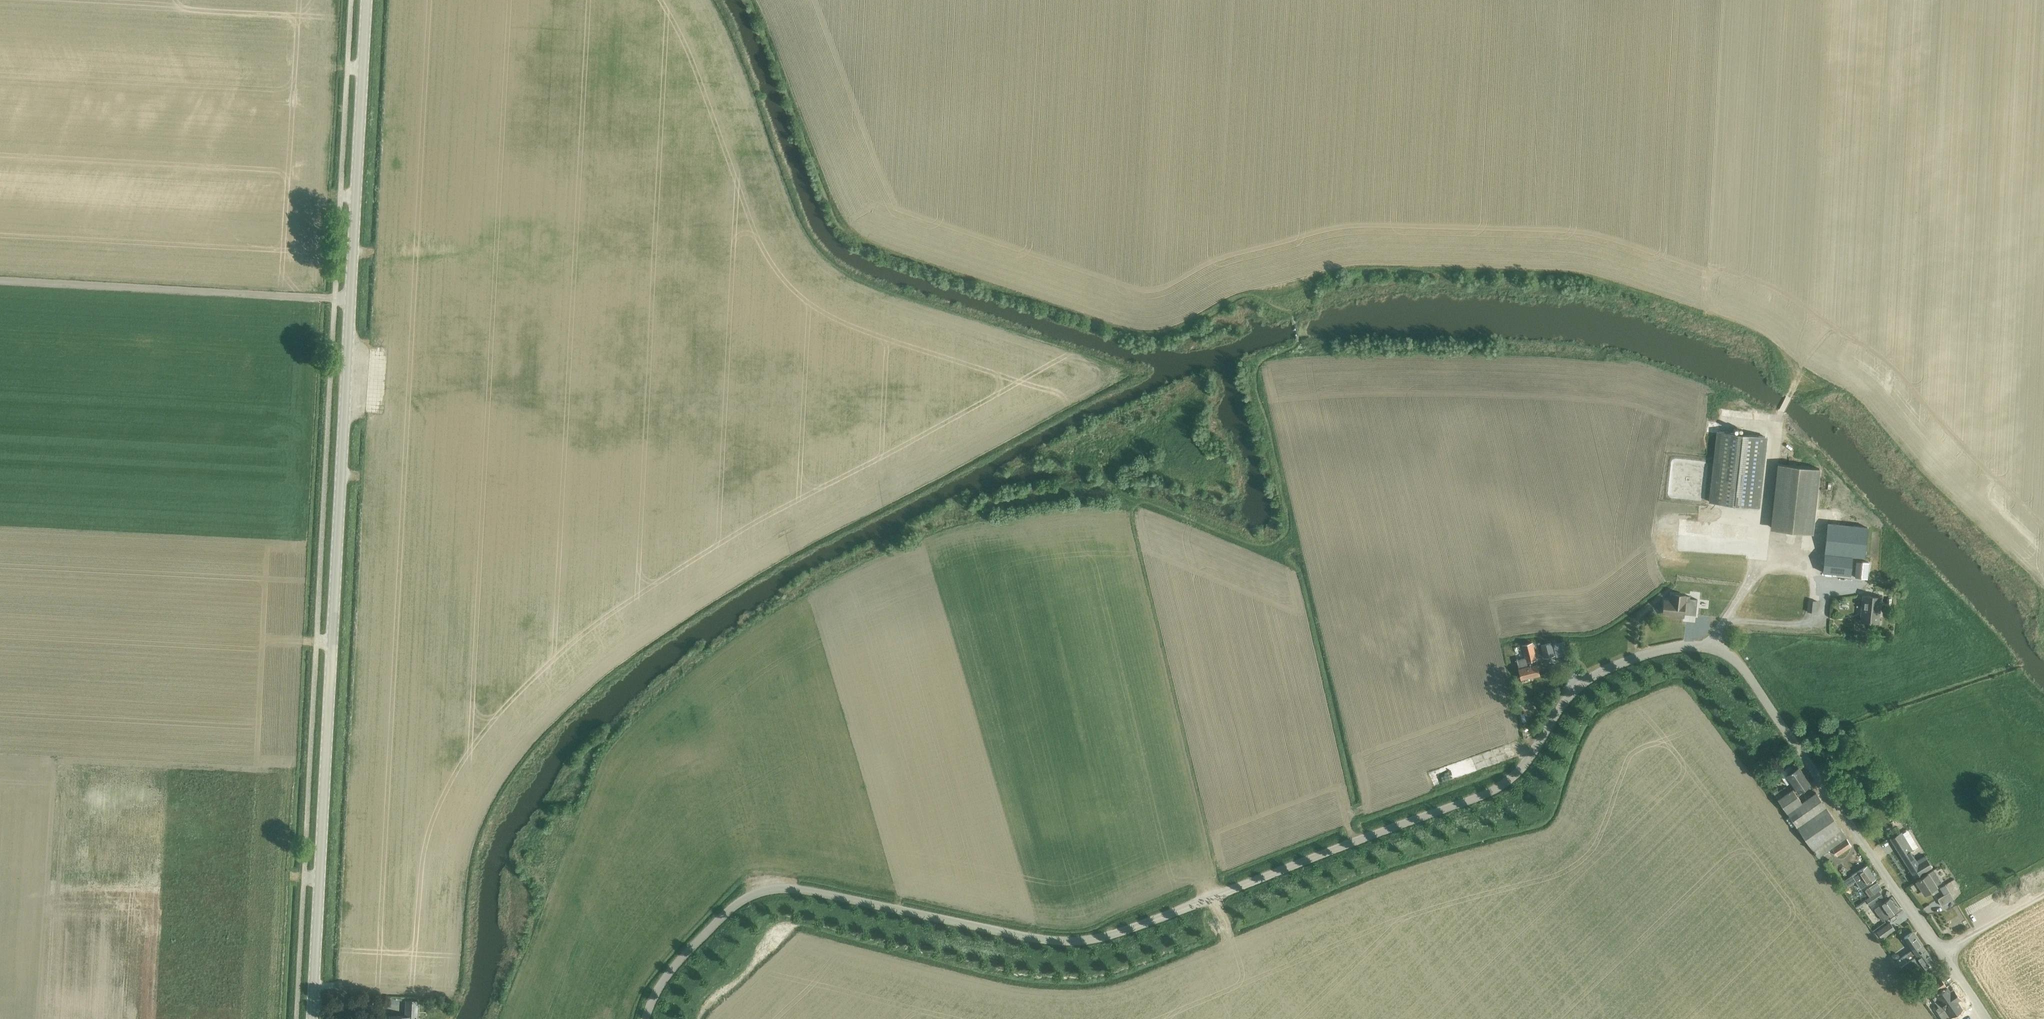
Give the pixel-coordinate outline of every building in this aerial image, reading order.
[(1767,437),(1719,432),(1711,503),(1759,508),(1767,437)] [(1771,528),(1813,532),(1819,468),(1777,464),(1771,528)] [(1736,526),(1736,516),(1722,516),(1722,515),(1710,515),(1710,522),(1727,522),(1727,527),(1736,526)] [(1828,523),(1822,571),(1850,575),(1853,556),(1864,557),(1867,527),(1835,524),(1828,523)] [(1726,538),(1686,539),(1687,551),(1727,551),(1726,538)] [(1696,615),(1697,599),(1689,599),(1690,596),(1672,594),(1671,601),(1664,600),(1663,615),(1683,617),(1684,614),(1696,615)] [(1861,621),(1878,623),(1880,597),(1863,595),(1861,621)] [(1807,612),(1815,613),(1817,601),(1809,600),(1807,612)] [(1557,644),(1561,657),(1569,655),(1565,641),(1557,644)] [(1532,643),(1522,645),(1525,658),(1517,660),(1521,679),(1539,675),(1532,643)] [(1551,643),(1541,645),(1544,657),(1554,655),(1551,643)] [(1791,766),(1783,770),(1782,772),(1781,774),(1781,776),(1782,778),(1787,785),(1791,782),(1798,793),(1811,784),(1799,766),(1794,770),(1791,766)] [(1818,857),(1847,837),(1816,793),(1802,802),(1792,789),(1788,792),(1785,786),(1778,790),(1777,789),(1772,792),(1818,857)] [(1910,824),(1904,828),(1915,846),(1921,842),(1910,824)] [(1905,863),(1915,878),(1932,867),(1925,856),(1916,861),(1910,851),(1912,850),(1901,832),(1890,838),(1905,863)] [(1832,848),(1837,855),(1852,845),(1847,838),(1832,848)] [(1824,863),(1838,883),(1843,879),(1829,859),(1824,863)] [(1852,875),(1842,881),(1846,887),(1856,881),(1861,888),(1876,879),(1867,865),(1852,875)] [(1941,882),(1933,869),(1916,880),(1925,895),(1937,887),(1936,886),(1941,882)] [(1937,899),(1941,906),(1953,899),(1945,884),(1940,888),(1944,895),(1937,899)] [(1866,894),(1869,898),(1875,893),(1873,890),(1866,894)] [(1875,893),(1869,898),(1866,900),(1870,906),(1883,897),(1879,891),(1876,894),(1875,893)] [(1874,909),(1882,921),(1898,910),(1890,898),(1874,909)] [(1878,930),(1883,937),(1896,928),(1891,921),(1878,930)] [(1897,960),(1901,965),(1926,948),(1914,931),(1905,937),(1913,949),(1897,960)] [(1926,948),(1901,965),(1900,966),(1903,972),(1915,964),(1922,976),(1937,965),(1926,948)] [(1940,979),(1927,988),(1931,995),(1944,985),(1940,979)] [(1936,1009),(1939,1013),(1960,999),(1953,989),(1951,991),(1948,987),(1932,998),(1939,1007),(1936,1009)] [(418,1001),(406,1000),(405,1016),(391,1015),(391,1018),(417,1018),(418,1001)]
